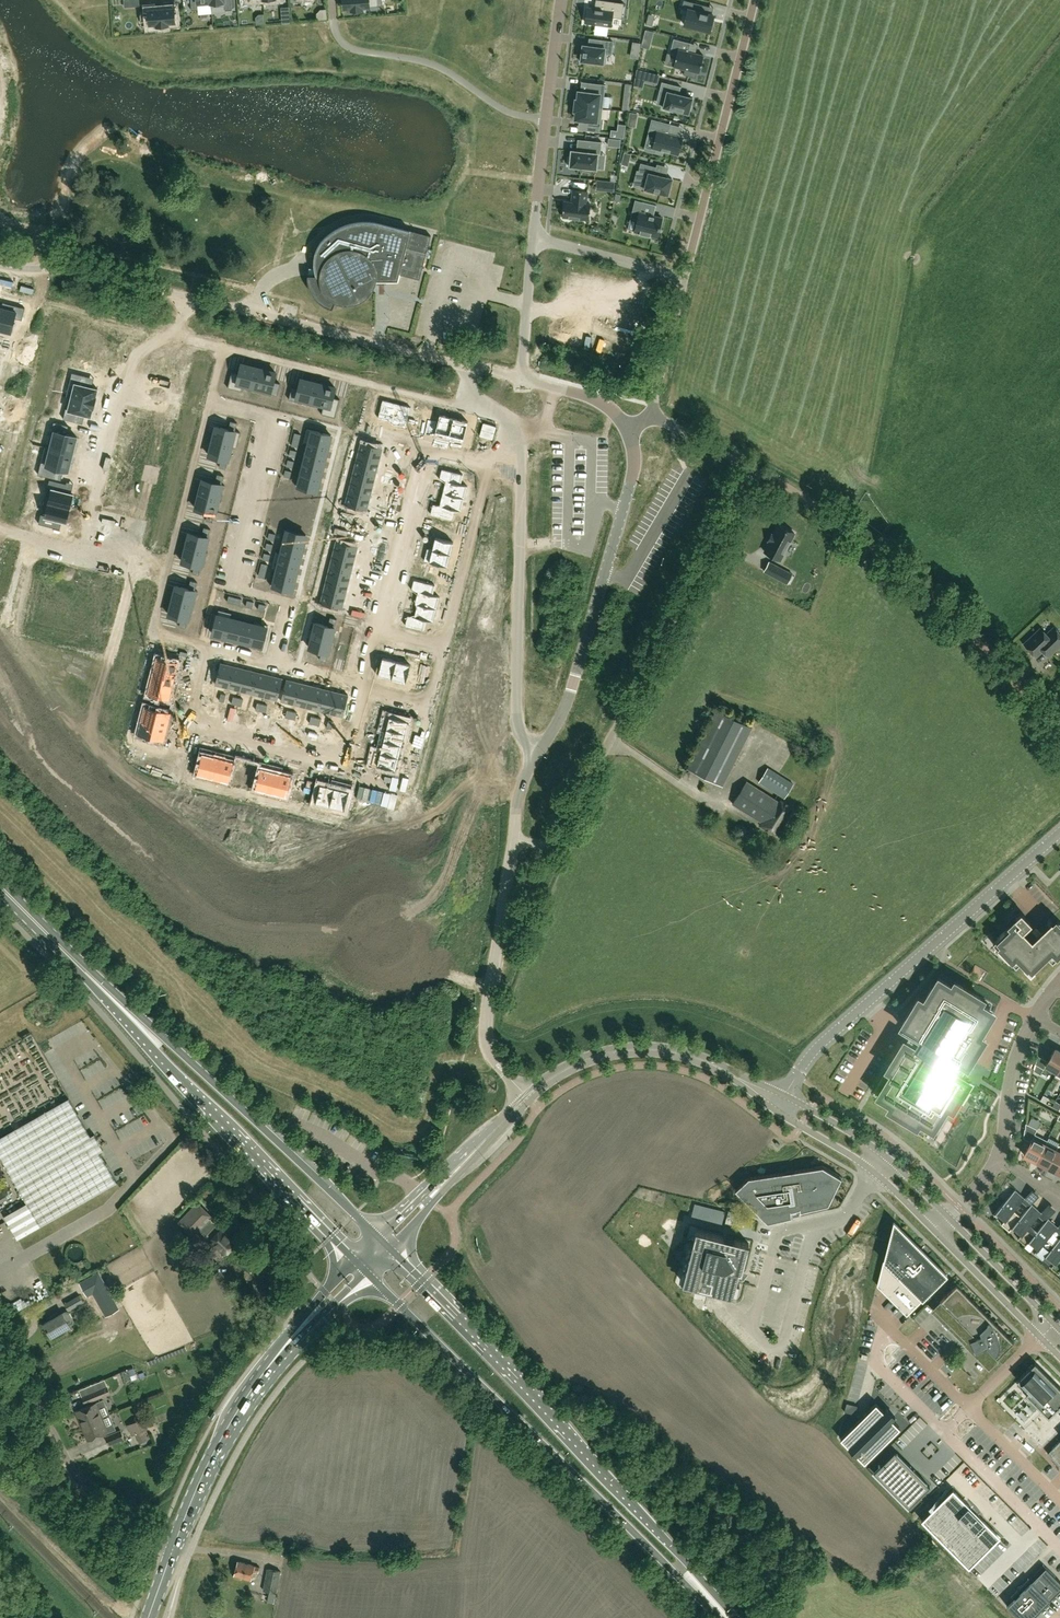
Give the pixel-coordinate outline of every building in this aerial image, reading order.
[(211,0),(191,0),(192,11),(198,10),(198,6),(211,5),(211,7),(212,7),(211,0)] [(212,7),(225,6),(225,10),(232,10),(231,0),(211,0),(212,7)] [(379,6),(378,0),(344,0),(344,9),(351,8),(351,10),(363,9),(363,7),(379,6)] [(585,23),(611,26),(613,17),(622,18),(624,3),(602,0),(596,0),(595,8),(588,7),(585,23)] [(710,31),(714,15),(708,14),(710,6),(690,1),(684,25),(710,31)] [(141,22),(150,21),(150,24),(157,24),(157,26),(169,25),(168,23),(175,22),(174,8),(156,10),(156,3),(143,4),(143,11),(140,11),(141,22)] [(703,55),(689,52),(691,43),(674,39),(670,54),(677,55),(674,67),(699,73),(703,55)] [(611,57),(613,42),(600,40),(599,47),(588,46),(584,45),(583,45),(583,46),(582,53),(581,53),(580,62),(585,62),(585,61),(602,63),(603,63),(605,64),(606,56),(611,57)] [(657,83),(659,75),(646,72),(644,80),(657,83)] [(603,107),(606,85),(588,82),(587,92),(581,91),(577,91),(575,105),(603,108),(603,107)] [(662,82),(660,90),(667,92),(663,107),(665,107),(665,109),(673,112),(674,110),(689,113),(693,98),(679,94),(681,87),(662,82)] [(600,132),(603,108),(575,105),(574,111),(576,111),(575,119),(579,120),(584,120),(583,130),(600,132)] [(678,154),(683,138),(668,134),(670,124),(652,120),(650,130),(657,131),(653,148),(655,148),(654,152),(663,155),(664,150),(678,154)] [(601,155),(602,142),(585,140),(583,152),(577,151),(572,151),(571,158),(569,158),(568,166),(596,169),(598,154),(601,155)] [(654,191),(668,194),(672,179),(655,174),(657,167),(641,163),(639,171),(646,173),(643,188),(645,189),(645,191),(654,193),(654,191)] [(586,204),(587,191),(573,190),(572,202),(564,201),(563,217),(589,219),(591,204),(586,204)] [(642,202),(635,231),(640,232),(639,234),(640,234),(641,233),(650,235),(649,236),(650,236),(651,235),(657,237),(659,229),(660,229),(660,226),(662,218),(654,216),(656,205),(642,202)] [(420,279),(431,236),(377,222),(374,221),(368,221),(367,220),(363,220),(360,221),(357,221),(354,222),(350,222),(347,223),(341,226),(339,227),(335,229),(332,231),(328,234),(326,236),(324,238),(321,241),(319,245),(317,248),(315,252),(315,255),(314,258),(314,260),(314,264),(315,268),(309,268),(308,275),(308,278),(308,280),(308,283),(309,286),(310,288),(311,291),(312,293),(313,295),(315,298),(317,299),(319,301),(321,303),(323,304),(325,305),(327,307),(330,308),(333,309),(336,302),(338,302),(342,303),(344,304),(346,304),(350,304),(352,303),(355,303),(357,302),(359,301),(362,300),(365,298),(368,296),(369,294),(370,293),(373,290),(374,286),(376,283),(376,280),(379,280),(379,284),(384,284),(384,280),(398,280),(400,274),(420,279)] [(451,258),(462,260),(464,255),(452,252),(451,258)] [(376,294),(374,311),(385,313),(388,296),(376,294)] [(407,310),(421,314),(424,303),(418,301),(417,304),(409,302),(407,310)] [(0,316),(0,330),(11,332),(15,318),(22,320),(25,308),(3,303),(0,316)] [(239,363),(235,383),(252,387),(257,368),(239,363)] [(257,368),(252,387),(269,392),(274,372),(257,368)] [(72,373),(66,395),(68,396),(95,403),(96,397),(96,396),(98,389),(83,385),(85,376),(72,373)] [(301,379),(296,399),(313,403),(318,383),(301,379)] [(318,383),(313,403),(330,407),(335,387),(318,383)] [(68,396),(63,419),(77,422),(79,414),(91,416),(93,409),(95,403),(68,396)] [(373,410),(371,417),(392,422),(397,403),(382,399),(379,412),(373,410)] [(397,403),(392,422),(413,427),(415,421),(408,419),(411,407),(397,403)] [(430,425),(428,431),(449,436),(454,417),(440,414),(436,426),(430,425)] [(454,417),(449,436),(470,442),(472,435),(465,434),(469,421),(454,417)] [(45,447),(73,454),(77,437),(66,434),(69,426),(54,422),(48,447),(45,447)] [(216,426),(212,441),(232,446),(237,425),(230,423),(229,430),(216,426)] [(312,430),(309,443),(328,448),(331,435),(312,430)] [(212,441),(209,456),(222,459),(220,465),(226,467),(232,446),(212,441)] [(309,443),(306,453),(325,458),(328,448),(309,443)] [(361,443),(358,455),(379,461),(383,448),(361,443)] [(45,447),(38,475),(55,479),(58,468),(69,471),(73,454),(45,447)] [(118,450),(115,462),(137,468),(140,456),(118,450)] [(306,453),(304,463),(323,468),(325,458),(306,453)] [(358,455),(355,467),(376,473),(379,461),(358,455)] [(115,462),(112,474),(134,480),(137,468),(115,462)] [(304,463),(301,473),(320,478),(323,468),(304,463)] [(355,467),(352,479),(373,485),(376,473),(355,467)] [(444,468),(441,479),(448,481),(445,493),(465,498),(468,485),(462,483),(464,473),(444,468)] [(301,473),(298,486),(317,491),(320,478),(301,473)] [(203,480),(199,494),(218,499),(223,478),(217,476),(216,483),(203,480)] [(352,479),(349,491),(370,497),(373,485),(352,479)] [(50,480),(44,502),(70,508),(73,494),(65,492),(67,484),(50,480)] [(349,491),(345,504),(367,510),(370,497),(349,491)] [(435,503),(433,514),(453,519),(455,509),(462,511),(465,498),(445,493),(442,505),(435,503)] [(199,494),(195,509),(208,512),(207,518),(213,520),(218,499),(199,494)] [(44,502),(39,524),(54,528),(56,519),(66,522),(70,508),(44,502)] [(770,541),(765,552),(780,560),(794,533),(779,525),(773,535),(772,534),(768,540),(770,541)] [(189,533),(186,547),(205,552),(210,531),(204,529),(202,536),(189,533)] [(435,537),(432,549),(451,554),(454,542),(441,538),(443,531),(437,529),(435,537)] [(287,530),(284,543),(303,547),(306,535),(287,530)] [(336,541),(333,554),(355,559),(358,546),(336,541)] [(284,543),(281,553),(300,558),(303,547),(284,543)] [(186,547),(182,562),(195,565),(193,571),(200,573),(205,552),(186,547)] [(429,562),(427,570),(433,571),(435,564),(448,567),(451,554),(432,549),(429,562)] [(281,553),(279,563),(298,568),(300,558),(281,553)] [(333,554),(330,566),(352,571),(355,559),(333,554)] [(792,574),(779,567),(769,562),(764,571),(774,576),(787,583),(792,574)] [(279,563),(276,573),(295,578),(298,568),(279,563)] [(330,566),(327,578),(349,583),(352,571),(330,566)] [(276,573),(273,586),(292,591),(295,578),(276,573)] [(327,578),(324,590),(346,595),(349,583),(327,578)] [(416,581),(413,592),(420,594),(417,606),(437,611),(440,597),(433,596),(436,586),(416,581)] [(176,586),(172,600),(192,605),(197,584),(190,582),(189,589),(176,586)] [(324,590),(321,602),(342,608),(346,595),(324,590)] [(172,600),(169,615),(182,618),(180,624),(186,626),(192,605),(172,600)] [(407,616),(404,627),(424,632),(427,622),(433,624),(437,611),(417,606),(414,618),(407,616)] [(217,615),(213,634),(225,637),(230,618),(217,615)] [(230,618),(225,637),(237,640),(242,621),(230,618)] [(316,623),(312,635),(332,640),(336,621),(330,620),(328,626),(316,623)] [(242,621),(237,640),(249,643),(254,624),(242,621)] [(254,624),(249,643),(262,646),(267,627),(254,624)] [(1041,630),(1025,645),(1030,650),(1030,653),(1033,656),(1036,656),(1037,657),(1046,648),(1049,648),(1054,654),(1059,648),(1059,635),(1054,629),(1047,636),(1041,630)] [(312,635),(309,648),(322,651),(320,658),(327,659),(332,640),(312,635)] [(376,655),(374,662),(380,663),(377,676),(392,680),(397,661),(376,655)] [(158,658),(155,670),(174,675),(177,662),(158,658)] [(397,661),(392,680),(406,684),(409,671),(416,672),(417,666),(397,661)] [(221,663),(215,685),(228,688),(233,666),(221,663)] [(233,666),(228,688),(240,691),(246,669),(233,666)] [(246,669),(240,691),(252,694),(258,672),(246,669)] [(155,670),(152,680),(171,685),(174,675),(155,670)] [(258,672),(252,694),(264,697),(270,675),(258,672)] [(270,675),(264,697),(277,700),(282,679),(270,675)] [(152,680),(149,693),(168,698),(171,685),(152,680)] [(287,680),(281,701),(294,704),(299,683),(287,680)] [(299,683),(294,704),(306,708),(311,686),(299,683)] [(311,686),(306,708),(318,711),(323,689),(311,686)] [(323,689),(318,711),(330,714),(336,692),(323,689)] [(336,692),(330,714),(343,717),(348,695),(336,692)] [(146,706),(142,720),(167,726),(170,713),(175,714),(177,707),(163,703),(161,710),(146,706)] [(717,710),(687,768),(722,786),(752,727),(717,710)] [(389,716),(386,729),(405,733),(408,721),(389,716)] [(142,720),(139,733),(155,737),(153,744),(167,747),(169,739),(163,738),(167,726),(142,720)] [(386,729),(383,741),(402,746),(405,733),(386,729)] [(383,741),(380,753),(399,758),(402,746),(383,741)] [(380,753),(377,765),(396,770),(399,758),(380,753)] [(200,754),(198,760),(206,762),(202,775),(215,778),(220,759),(207,756),(200,754)] [(220,759),(215,778),(228,781),(231,768),(238,770),(240,764),(233,762),(220,759)] [(257,768),(256,774),(263,776),(260,789),(272,792),(277,773),(265,770),(257,768)] [(759,782),(778,794),(784,798),(793,784),(768,768),(759,782)] [(277,773),(272,792),(285,795),(288,783),(296,785),(297,778),(290,776),(277,773)] [(793,808),(781,800),(779,802),(747,781),(733,804),(762,822),(760,825),(776,834),(793,808)] [(314,782),(313,789),(320,791),(317,803),(330,807),(335,788),(322,784),(314,782)] [(335,788),(330,807),(342,810),(346,797),(353,799),(355,793),(347,791),(335,788)] [(1021,912),(1015,918),(1017,920),(1011,925),(993,942),(999,949),(1002,946),(1007,951),(1012,957),(1009,959),(1015,966),(1016,966),(1020,962),(1025,968),(1028,965),(1034,971),(1048,957),(1052,962),(1053,961),(1059,955),(1056,952),(1059,948),(1059,922),(1058,921),(1054,925),(1051,922),(1032,941),(1022,931),(1031,923),(1021,912)] [(954,982),(952,987),(945,982),(943,986),(936,982),(925,999),(924,1002),(919,998),(914,1006),(910,1012),(906,1019),(901,1026),(911,1032),(910,1033),(907,1032),(908,1033),(904,1039),(903,1038),(903,1039),(906,1040),(905,1042),(904,1041),(899,1049),(902,1051),(899,1057),(895,1063),(892,1061),(887,1069),(892,1072),(880,1092),(886,1096),(884,1100),(891,1104),(888,1109),(896,1113),(898,1110),(904,1114),(910,1117),(908,1121),(916,1126),(919,1121),(926,1125),(928,1122),(935,1126),(947,1106),(952,1109),(957,1101),(954,1099),(957,1093),(961,1087),(965,1089),(970,1081),(960,1075),(961,1074),(964,1076),(963,1075),(967,1069),(968,1069),(965,1067),(966,1066),(967,1067),(971,1059),(975,1053),(980,1046),(984,1039),(979,1035),(980,1033),(991,1016),(984,1012),(986,1008),(980,1004),(983,999),(982,999),(975,995),(968,990),(962,986),(955,982),(954,982)] [(80,1020),(51,1035),(54,1042),(84,1027),(80,1020)] [(146,1035),(156,1045),(161,1040),(151,1030),(146,1035)] [(1059,1067),(1059,1052),(1055,1049),(1048,1062),(1038,1056),(1035,1064),(1044,1069),(1046,1066),(1057,1072),(1059,1067)] [(221,1090),(217,1094),(225,1102),(229,1098),(221,1090)] [(82,1121),(69,1098),(0,1137),(0,1156),(5,1165),(27,1203),(4,1216),(18,1239),(117,1182),(100,1152),(104,1150),(95,1134),(91,1136),(82,1121)] [(118,1123),(123,1132),(144,1122),(140,1113),(118,1123)] [(1036,1161),(1045,1144),(1033,1138),(1035,1134),(1025,1129),(1023,1138),(1031,1142),(1024,1155),(1036,1161)] [(1048,1167),(1056,1150),(1045,1144),(1036,1161),(1048,1167)] [(1059,1172),(1059,1145),(1056,1150),(1048,1167),(1059,1173),(1059,1172)] [(749,1178),(735,1190),(767,1222),(793,1217),(792,1213),(828,1205),(841,1178),(823,1166),(749,1178)] [(1016,1203),(1022,1196),(1016,1190),(997,1212),(1005,1219),(1002,1223),(1010,1230),(1013,1226),(1021,1216),(1016,1212),(1020,1207),(1016,1203)] [(1022,1201),(1029,1207),(1032,1204),(1025,1198),(1022,1201)] [(213,1217),(198,1202),(182,1219),(188,1225),(185,1228),(194,1237),(200,1230),(210,1239),(209,1242),(213,1246),(216,1245),(225,1254),(236,1243),(211,1219),(213,1217)] [(743,1220),(737,1219),(739,1204),(727,1202),(724,1223),(742,1226),(743,1220)] [(1039,1210),(1032,1204),(1021,1216),(1013,1226),(1022,1234),(1018,1238),(1026,1244),(1029,1241),(1029,1240),(1038,1231),(1037,1230),(1033,1226),(1037,1221),(1032,1218),(1039,1210)] [(1039,1215),(1046,1221),(1048,1218),(1041,1212),(1039,1215)] [(1055,1224),(1048,1218),(1037,1230),(1038,1231),(1029,1240),(1029,1241),(1038,1248),(1035,1252),(1043,1259),(1046,1255),(1054,1245),(1049,1241),(1053,1236),(1049,1232),(1055,1224)] [(894,1224),(889,1248),(880,1281),(885,1286),(883,1288),(884,1289),(889,1294),(892,1297),(908,1313),(946,1274),(928,1256),(922,1250),(913,1241),(912,1242),(894,1224)] [(696,1230),(683,1283),(736,1296),(740,1280),(741,1280),(743,1273),(742,1272),(749,1243),(696,1230)] [(1054,1245),(1046,1255),(1055,1263),(1051,1266),(1059,1273),(1059,1272),(1059,1238),(1054,1245)] [(98,1272),(93,1275),(99,1286),(105,1283),(98,1272)] [(32,1285),(38,1296),(42,1293),(36,1282),(32,1285)] [(957,1284),(940,1301),(975,1337),(970,1339),(975,1350),(985,1346),(997,1358),(1014,1342),(957,1284)] [(119,1308),(107,1287),(95,1293),(104,1309),(110,1305),(113,1311),(119,1308)] [(69,1311),(84,1302),(80,1294),(65,1303),(69,1311)] [(66,1310),(63,1312),(44,1323),(51,1336),(74,1324),(75,1320),(70,1311),(66,1310)] [(1018,1380),(1029,1391),(1026,1394),(1049,1417),(1059,1406),(1059,1388),(1035,1363),(1018,1380)] [(85,1404),(106,1395),(111,1393),(108,1386),(82,1397),(85,1404)] [(110,1414),(104,1402),(96,1403),(76,1411),(82,1426),(110,1414)] [(860,1420),(841,1438),(864,1462),(900,1427),(892,1419),(895,1416),(894,1415),(888,1409),(887,1408),(884,1411),(876,1403),(868,1411),(860,1420)] [(844,1412),(842,1420),(853,1423),(855,1415),(844,1412)] [(112,1430),(115,1427),(110,1414),(82,1426),(88,1440),(112,1430)] [(1059,1424),(1059,1415),(1059,1414),(1050,1425),(1056,1429),(1059,1424)] [(149,1430),(145,1418),(135,1422),(139,1433),(141,1432),(143,1436),(139,1437),(141,1443),(148,1440),(145,1431),(149,1430)] [(106,1436),(109,1445),(124,1438),(121,1430),(106,1436)] [(1047,1453),(1059,1466),(1059,1441),(1047,1453)] [(896,1452),(875,1473),(909,1508),(930,1486),(896,1452)] [(953,1483),(917,1518),(971,1572),(1007,1537),(953,1483)] [(256,1581),(260,1567),(238,1561),(234,1575),(256,1581)] [(1019,1617),(1031,1617),(1059,1590),(1059,1582),(1043,1564),(1012,1596),(1014,1598),(1007,1606),(1019,1617)] [(280,1571),(268,1569),(263,1590),(276,1593),(280,1571)] [(272,1603),(274,1593),(267,1591),(265,1602),(272,1603)]
